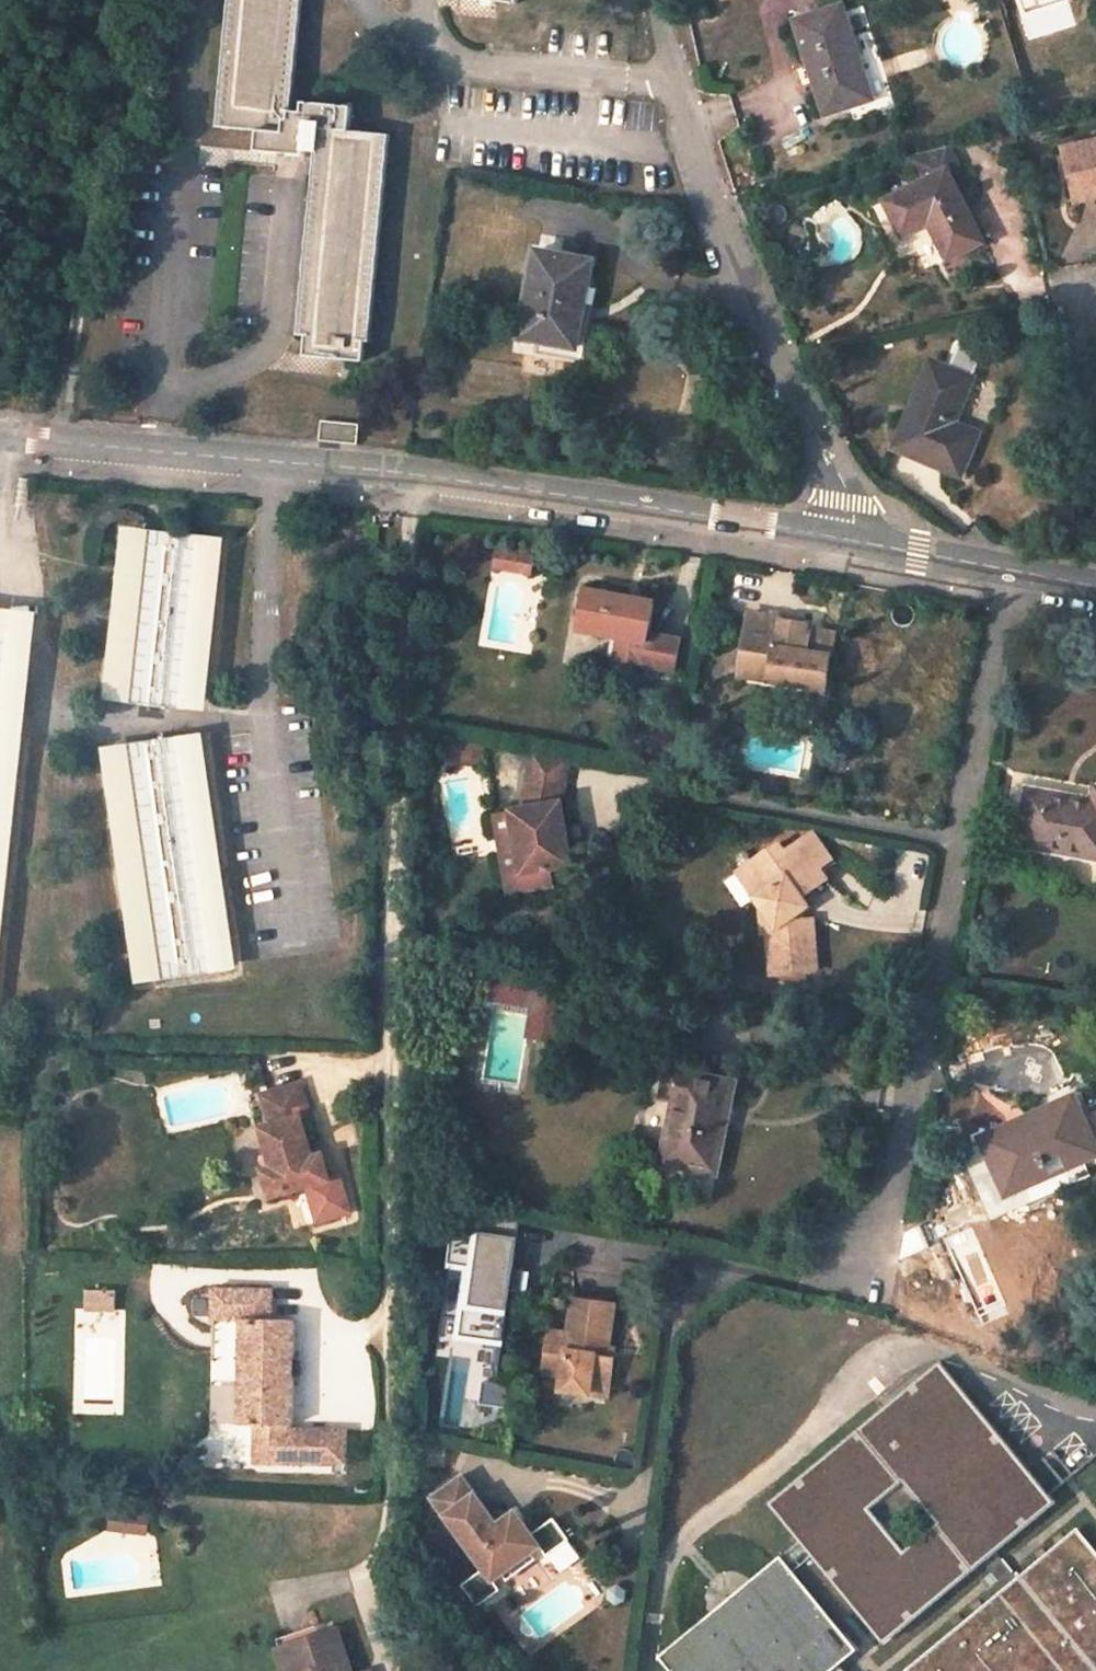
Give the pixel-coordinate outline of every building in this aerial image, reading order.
[(221,125),(259,129),(257,150),(302,155),(302,150),(317,152),(299,334),(306,335),(304,355),(365,361),(386,135),(348,130),(350,107),(303,101),(302,112),(289,110),(299,0),(232,0),(221,125)] [(872,91),(843,5),(797,20),(826,113),(856,105),(853,97),(872,91)] [(856,105),(874,99),(872,91),(853,97),(856,105)] [(1066,147),(1078,200),(1095,196),(1095,140),(1066,147)] [(951,146),(915,154),(916,157),(952,148),(951,146)] [(984,242),(948,169),(960,163),(952,148),(916,157),(928,179),(886,200),(904,234),(930,221),(949,259),(984,242)] [(557,333),(579,336),(582,320),(576,319),(579,306),(585,307),(593,260),(539,250),(521,338),(555,342),(557,333)] [(576,319),(582,320),(585,307),(579,306),(576,319)] [(555,342),(577,347),(579,336),(557,333),(555,342)] [(956,423),(972,378),(931,361),(912,406),(917,408),(911,423),(907,422),(897,447),(963,473),(978,433),(956,423)] [(912,406),(907,422),(911,423),(917,408),(912,406)] [(357,444),(358,424),(320,420),(318,440),(357,444)] [(153,536),(130,711),(192,719),(214,543),(153,536)] [(535,554),(498,548),(495,568),(532,574),(535,554)] [(655,602),(585,589),(578,631),(620,638),(627,639),(623,661),(675,671),(680,639),(649,633),(655,602)] [(741,675),(828,688),(838,632),(811,628),(812,620),(752,611),(741,675)] [(21,646),(23,628),(0,625),(0,644),(21,646)] [(620,638),(616,660),(623,661),(627,639),(620,638)] [(13,715),(21,646),(0,644),(0,714),(13,715)] [(11,733),(13,715),(0,714),(0,732),(11,733)] [(10,735),(11,733),(0,732),(0,824),(10,735)] [(485,745),(451,740),(448,760),(483,764),(485,745)] [(130,750),(162,989),(224,980),(189,742),(130,750)] [(563,801),(571,758),(535,751),(525,807),(499,810),(507,874),(509,890),(551,886),(550,869),(571,866),(563,801)] [(1095,801),(1028,789),(1019,845),(1095,859),(1095,794),(1095,801)] [(748,883),(775,925),(770,929),(773,972),(817,970),(815,918),(797,918),(796,914),(801,909),(797,900),(814,888),(807,876),(820,867),(834,859),(815,829),(786,847),(782,838),(749,860),(759,876),(748,883)] [(738,867),(748,883),(759,876),(749,860),(738,867)] [(807,876),(814,888),(828,879),(820,867),(807,876)] [(555,979),(495,969),(492,982),(482,981),(478,1003),(532,1012),(531,1018),(529,1031),(558,1037),(561,1020),(548,1017),(555,979)] [(555,979),(548,1017),(561,1020),(558,1037),(570,1039),(579,983),(555,979)] [(739,1082),(669,1067),(663,1096),(675,1099),(662,1161),(720,1173),(739,1082)] [(302,1085),(268,1096),(277,1124),(263,1128),(274,1167),(265,1170),(273,1196),(330,1181),(324,1154),(312,1157),(301,1118),(311,1115),(302,1085)] [(1050,1169),(1047,1162),(1060,1156),(1064,1163),(1067,1169),(1095,1157),(1095,1139),(1077,1095),(1026,1116),(1031,1127),(985,1148),(1004,1190),(1050,1169)] [(1026,1116),(980,1136),(985,1148),(1031,1127),(1026,1116)] [(1047,1162),(1050,1169),(1064,1163),(1060,1156),(1047,1162)] [(453,1228),(447,1268),(464,1271),(454,1339),(503,1347),(511,1291),(528,1294),(531,1271),(524,1270),(524,1272),(514,1271),(521,1221),(483,1215),(481,1232),(453,1228)] [(331,1463),(332,1428),(292,1427),(292,1424),(296,1424),(298,1318),(275,1318),(276,1288),(216,1287),(213,1422),(226,1423),(225,1461),(331,1463)] [(613,1376),(616,1357),(608,1355),(609,1345),(616,1303),(576,1297),(571,1331),(554,1328),(551,1353),(568,1354),(565,1374),(564,1388),(589,1393),(592,1374),(613,1376)] [(609,1345),(608,1355),(616,1357),(618,1346),(609,1345)] [(551,1353),(549,1371),(565,1374),(568,1354),(551,1353)] [(589,1393),(610,1395),(613,1376),(592,1374),(589,1393)] [(1043,1501),(940,1375),(784,1507),(809,1535),(666,1650),(683,1670),(1095,1670),(1095,1457),(1043,1501)] [(510,1384),(482,1381),(480,1404),(508,1406),(510,1384)] [(349,1464),(350,1428),(332,1428),(331,1463),(349,1464)] [(445,1463),(445,1446),(414,1445),(414,1462),(445,1463)] [(498,1578),(544,1546),(550,1555),(573,1538),(558,1517),(537,1532),(520,1508),(501,1521),(466,1474),(434,1497),(484,1568),(465,1581),(480,1603),(503,1587),(498,1578)] [(148,1531),(150,1514),(115,1510),(113,1526),(148,1531)] [(337,1627),(279,1646),(287,1670),(352,1670),(337,1627)]
